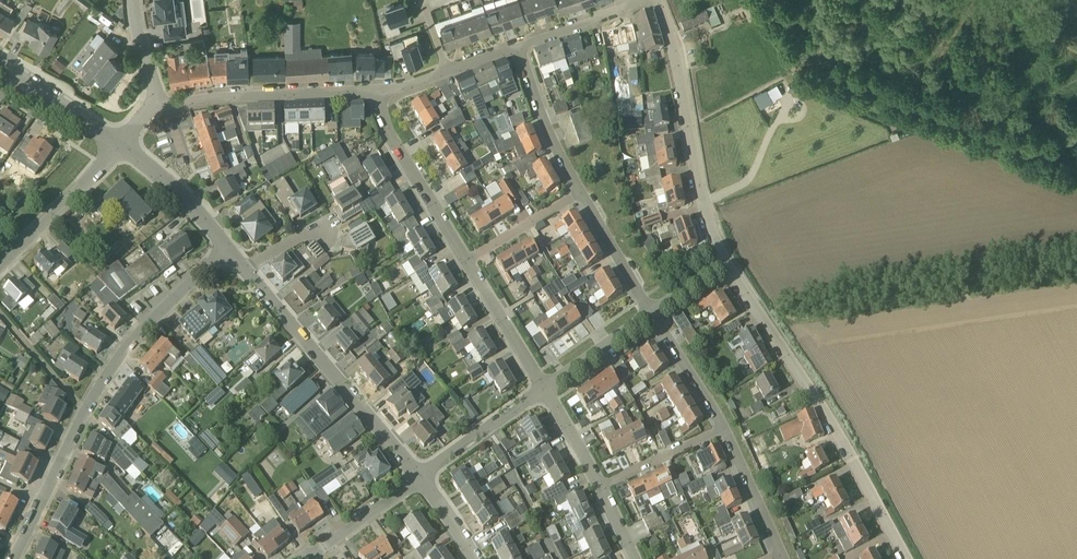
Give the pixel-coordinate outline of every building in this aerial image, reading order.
[(56,9),(62,13),(71,0),(63,0),(56,9)] [(86,0),(77,0),(81,3),(80,6),(85,10),(90,3),(86,0)] [(176,37),(187,36),(185,23),(174,24),(173,18),(177,18),(174,1),(179,0),(155,0),(157,9),(153,10),(155,20),(164,19),(165,26),(163,26),(165,39),(176,37)] [(303,0),(286,0),(286,9),(303,9),(303,0)] [(514,23),(507,3),(506,0),(496,0),(494,1),(503,27),(514,23)] [(519,0),(515,0),(507,3),(514,23),(526,19),(519,0)] [(537,15),(531,0),(519,0),(526,19),(537,15)] [(547,11),(543,0),(531,0),(537,15),(547,11)] [(556,0),(543,0),(547,11),(559,7),(556,0)] [(572,9),(568,0),(556,0),(559,7),(560,12),(572,9)] [(582,5),(580,0),(568,0),(572,9),(582,5)] [(486,11),(492,31),(493,31),(493,30),(503,27),(494,1),(484,4),(486,10),(486,11)] [(20,23),(32,6),(27,2),(15,19),(20,23)] [(14,19),(8,15),(13,7),(7,3),(0,15),(0,30),(5,34),(14,19)] [(390,21),(383,23),(387,36),(401,32),(398,22),(409,18),(403,3),(394,6),(394,4),(386,7),(387,9),(386,9),(390,21)] [(475,15),(482,34),(492,31),(486,11),(475,15)] [(664,48),(652,13),(634,18),(639,34),(634,35),(637,46),(638,52),(640,52),(641,55),(644,54),(643,53),(646,52),(646,54),(664,48)] [(704,13),(697,17),(687,21),(690,30),(700,25),(708,22),(704,13)] [(471,38),(482,34),(475,15),(464,19),(471,38)] [(39,25),(28,19),(20,33),(32,39),(30,43),(47,52),(57,34),(40,24),(39,25)] [(459,42),(471,38),(464,19),(452,23),(459,42)] [(322,48),(299,50),(299,23),(286,23),(286,25),(286,37),(286,50),(285,50),(286,79),(298,79),(298,78),(353,73),(352,52),(322,54),(322,48)] [(448,46),(459,42),(452,23),(441,27),(448,46)] [(637,46),(634,35),(632,27),(601,34),(605,51),(628,46),(630,55),(639,53),(638,52),(637,46)] [(582,51),(578,37),(558,43),(558,45),(564,62),(566,68),(567,68),(598,58),(595,47),(582,51)] [(110,86),(126,67),(112,56),(118,49),(105,38),(83,64),(87,68),(82,74),(83,75),(91,81),(97,75),(110,86)] [(203,38),(193,40),(194,47),(205,45),(203,38)] [(404,53),(408,65),(421,60),(421,61),(423,60),(419,50),(421,49),(419,43),(418,44),(417,42),(409,45),(410,46),(405,47),(402,40),(391,44),(395,56),(404,53)] [(563,75),(569,73),(567,68),(566,68),(564,62),(558,45),(546,50),(552,67),(554,73),(561,71),(563,75)] [(208,60),(213,79),(249,78),(248,54),(235,54),(235,58),(229,58),(229,50),(214,50),(214,56),(207,56),(208,58),(208,60)] [(554,73),(552,67),(546,50),(533,54),(540,71),(542,77),(554,73)] [(213,79),(208,60),(194,63),(187,64),(186,53),(185,54),(190,84),(213,81),(213,79)] [(374,74),(374,73),(384,73),(384,59),(374,59),(374,53),(357,53),(357,74),(374,74)] [(172,87),(190,84),(185,54),(179,54),(169,56),(171,66),(168,66),(172,87)] [(254,79),(285,78),(285,57),(253,57),(254,79)] [(51,66),(61,71),(65,64),(56,58),(51,66)] [(512,61),(505,63),(509,72),(515,70),(512,61)] [(500,93),(515,87),(512,80),(505,62),(491,67),(499,86),(497,86),(500,93)] [(471,76),(482,100),(500,93),(497,86),(499,86),(491,67),(471,76)] [(565,83),(572,81),(569,73),(563,75),(565,83)] [(482,100),(471,76),(455,82),(461,98),(470,94),(473,102),(474,102),(482,120),(489,117),(482,100)] [(546,90),(547,90),(553,88),(550,80),(543,82),(546,90)] [(446,102),(454,98),(447,86),(440,91),(446,102)] [(753,95),(760,107),(772,101),(766,88),(753,95)] [(419,119),(432,111),(428,104),(440,97),(438,92),(412,108),(419,119)] [(646,138),(653,137),(653,136),(660,135),(659,128),(668,126),(663,99),(654,101),(655,110),(651,111),(654,124),(644,126),(646,138)] [(556,116),(568,111),(565,102),(552,106),(556,116)] [(342,130),(361,129),(360,122),(364,122),(364,104),(351,105),(351,110),(341,110),(342,130)] [(312,126),(325,126),(324,105),(311,106),(312,126)] [(299,135),(298,127),(298,106),(284,107),(286,135),(299,135)] [(298,127),(312,126),(311,106),(298,106),(298,127)] [(262,128),(275,128),(274,107),(261,108),(262,128)] [(248,129),(262,128),(261,108),(247,108),(247,110),(248,129)] [(426,131),(439,123),(444,120),(437,108),(432,111),(419,119),(426,131)] [(20,137),(14,133),(21,123),(11,116),(12,115),(4,109),(0,116),(0,135),(0,149),(8,154),(20,137)] [(218,124),(233,118),(230,109),(215,115),(215,116),(209,118),(194,124),(199,137),(213,132),(211,124),(217,122),(218,124)] [(450,116),(449,116),(452,122),(462,116),(459,110),(450,116)] [(641,113),(618,114),(619,129),(642,128),(641,113)] [(573,125),(586,120),(583,114),(570,119),(573,125)] [(513,128),(515,127),(525,124),(522,115),(509,119),(513,128)] [(462,116),(452,122),(456,128),(465,123),(462,116)] [(573,125),(575,131),(588,126),(586,120),(573,125)] [(575,131),(577,137),(590,133),(588,126),(575,131)] [(515,149),(536,140),(530,127),(517,134),(517,133),(510,136),(511,140),(504,144),(502,140),(486,147),(493,158),(500,155),(515,149)] [(227,142),(237,139),(234,130),(224,134),(227,142)] [(457,134),(454,130),(446,134),(433,142),(440,154),(453,146),(449,139),(457,134)] [(203,151),(218,145),(213,132),(199,137),(203,151)] [(590,133),(577,137),(579,143),(592,139),(590,133)] [(463,145),(471,140),(469,136),(460,141),(461,142),(460,142),(463,145)] [(653,137),(646,138),(636,140),(639,154),(646,153),(647,159),(674,155),(671,141),(654,144),(653,137)] [(234,149),(236,154),(244,151),(243,150),(242,146),(240,147),(237,139),(227,142),(230,150),(234,149)] [(39,144),(34,140),(30,146),(24,142),(15,156),(18,158),(17,160),(25,165),(28,161),(40,169),(53,150),(40,142),(39,144)] [(503,170),(506,176),(510,174),(517,171),(537,161),(534,155),(541,153),(536,140),(515,149),(521,161),(503,170)] [(208,164),(223,159),(218,145),(203,151),(208,164)] [(447,165),(460,157),(453,146),(440,154),(447,165)] [(250,147),(243,150),(244,151),(248,162),(254,159),(255,159),(250,147)] [(331,148),(316,155),(317,156),(321,164),(336,156),(331,148)] [(234,169),(239,167),(234,154),(223,159),(208,164),(213,177),(213,178),(223,175),(234,169)] [(291,169),(297,166),(290,155),(285,158),(291,169)] [(646,180),(660,177),(659,171),(676,167),(674,155),(647,159),(650,172),(645,172),(646,180)] [(317,156),(311,159),(315,167),(321,164),(317,156)] [(447,165),(454,177),(467,169),(460,157),(447,165)] [(285,172),(291,169),(285,158),(279,161),(285,172)] [(363,168),(361,169),(355,158),(348,162),(342,166),(345,172),(353,185),(358,181),(357,178),(366,173),(370,179),(385,170),(378,159),(363,168)] [(279,176),(285,172),(279,161),(273,164),(279,176)] [(473,173),(474,173),(474,172),(483,166),(480,161),(470,168),(473,173)] [(539,166),(537,161),(517,171),(521,177),(526,174),(529,181),(537,177),(540,182),(553,174),(546,162),(539,166)] [(225,203),(240,194),(236,186),(243,183),(242,180),(246,178),(243,171),(246,169),(243,164),(239,167),(234,169),(223,175),(228,183),(217,189),(225,203)] [(273,179),(279,176),(273,164),(267,168),(273,179)] [(267,183),(273,179),(267,168),(261,171),(267,183)] [(372,203),(393,190),(389,183),(392,182),(385,170),(370,179),(376,189),(367,195),(372,203)] [(476,179),(473,173),(463,179),(467,185),(473,181),(476,179)] [(506,176),(505,177),(505,178),(507,181),(508,183),(513,180),(510,174),(506,176)] [(538,198),(555,189),(560,186),(553,174),(540,182),(543,189),(536,193),(538,198)] [(654,192),(663,190),(664,197),(682,193),(679,180),(661,184),(660,177),(646,180),(648,188),(653,187),(654,192)] [(132,195),(130,193),(132,192),(122,181),(102,200),(101,199),(92,207),(104,219),(116,207),(136,227),(141,223),(144,225),(146,223),(144,222),(152,215),(132,195)] [(507,181),(501,185),(507,195),(513,191),(508,183),(507,181)] [(351,192),(346,184),(332,192),(337,200),(334,202),(338,208),(343,216),(345,214),(349,220),(363,212),(359,206),(362,204),(354,190),(351,192)] [(485,191),(490,199),(494,206),(494,207),(501,220),(513,213),(511,208),(510,207),(506,200),(502,194),(498,187),(496,184),(485,191)] [(459,201),(468,195),(470,194),(465,186),(454,193),(459,201)] [(296,199),(289,187),(276,195),(292,221),(293,221),(291,218),(298,213),(301,218),(316,208),(307,193),(296,199)] [(397,196),(393,190),(372,203),(377,211),(386,205),(392,215),(406,206),(399,195),(397,196)] [(523,207),(529,204),(522,192),(516,195),(523,207)] [(668,210),(685,206),(682,193),(664,197),(658,198),(659,205),(657,206),(658,212),(667,210),(668,210)] [(256,205),(251,198),(234,210),(240,217),(241,217),(247,225),(241,229),(251,242),(258,243),(272,233),(269,230),(276,225),(260,203),(256,205)] [(474,201),(475,202),(477,207),(478,206),(480,209),(485,206),(483,203),(480,198),(474,201)] [(494,206),(490,199),(483,203),(485,206),(480,209),(482,213),(490,227),(501,220),(494,207),(494,206)] [(479,234),(490,227),(482,213),(480,209),(478,206),(477,207),(475,202),(474,203),(476,207),(471,210),(466,213),(479,234)] [(400,227),(399,226),(413,218),(406,206),(392,215),(396,221),(387,227),(394,239),(405,232),(401,226),(400,227)] [(568,234),(583,226),(576,214),(561,222),(562,223),(554,227),(556,232),(564,227),(568,234)] [(643,228),(662,222),(660,214),(641,220),(643,228)] [(679,240),(693,235),(689,221),(674,226),(667,229),(668,234),(660,237),(662,245),(679,240)] [(564,245),(567,250),(589,237),(583,226),(568,234),(571,240),(564,245)] [(374,242),(371,236),(372,229),(365,227),(353,234),(351,242),(344,240),(342,248),(366,254),(368,246),(374,242)] [(428,242),(421,230),(407,239),(406,238),(408,237),(405,232),(394,239),(400,249),(410,244),(414,251),(428,242)] [(193,251),(181,235),(164,247),(161,243),(159,245),(145,256),(139,248),(118,264),(98,279),(107,289),(119,301),(120,302),(137,289),(138,290),(171,266),(172,266),(181,258),(183,260),(186,258),(186,257),(193,251)] [(682,250),(697,245),(693,235),(679,240),(682,250)] [(647,251),(651,249),(656,246),(649,236),(641,241),(640,241),(647,251)] [(573,261),(596,248),(589,237),(567,250),(569,255),(573,261)] [(527,262),(538,255),(530,241),(519,248),(527,262)] [(317,260),(324,254),(315,242),(307,249),(317,260)] [(422,263),(421,262),(435,253),(428,242),(414,251),(418,257),(408,263),(415,275),(427,267),(423,262),(422,263)] [(72,265),(68,260),(74,254),(64,244),(57,250),(61,254),(53,262),(45,253),(34,263),(48,278),(60,266),(65,271),(72,265)] [(557,250),(559,255),(567,250),(564,245),(558,249),(557,250)] [(516,269),(527,262),(519,248),(507,255),(516,269)] [(588,269),(602,260),(596,248),(573,261),(577,269),(580,273),(587,268),(588,269)] [(673,250),(670,252),(673,257),(679,253),(679,252),(676,248),(673,250)] [(552,253),(549,254),(552,258),(555,257),(559,255),(557,250),(552,253)] [(567,250),(559,255),(561,258),(562,259),(569,255),(567,250)] [(316,271),(330,260),(325,254),(311,265),(316,271)] [(509,284),(514,281),(509,273),(516,269),(507,255),(496,262),(509,284)] [(293,267),(285,257),(271,269),(283,283),(291,276),(294,279),(305,270),(299,262),(293,267)] [(450,278),(443,266),(429,275),(428,274),(430,273),(427,267),(415,275),(423,287),(425,285),(428,291),(450,278)] [(349,271),(353,278),(361,275),(356,267),(349,271)] [(532,270),(536,278),(537,278),(541,276),(535,268),(532,270)] [(532,281),(536,278),(532,270),(527,273),(532,281)] [(594,280),(594,281),(586,286),(588,290),(597,285),(601,292),(615,283),(609,271),(594,280)] [(356,285),(360,283),(362,285),(365,283),(361,275),(353,280),(356,285)] [(573,275),(562,281),(566,289),(577,283),(573,275)] [(327,277),(317,285),(310,277),(305,282),(304,281),(293,291),(304,304),(315,295),(317,298),(333,284),(327,277)] [(425,303),(428,307),(430,311),(431,312),(441,305),(438,301),(457,289),(450,278),(428,291),(433,299),(425,303)] [(91,284),(87,287),(97,298),(107,289),(98,279),(91,284)] [(561,279),(543,289),(542,290),(550,301),(549,302),(554,309),(559,306),(553,298),(559,294),(561,298),(569,294),(566,289),(562,281),(561,279)] [(2,304),(10,312),(34,288),(26,280),(19,287),(15,282),(4,292),(9,297),(2,304)] [(542,290),(543,289),(540,283),(530,289),(533,295),(535,294),(542,290)] [(577,283),(566,289),(569,294),(570,295),(580,289),(577,283)] [(600,307),(622,295),(615,283),(601,292),(605,299),(597,303),(600,307)] [(521,285),(517,291),(523,295),(526,288),(521,285)] [(380,288),(373,292),(376,297),(383,294),(380,288)] [(119,301),(107,289),(97,298),(109,311),(102,317),(115,330),(126,320),(114,307),(119,301)] [(716,297),(713,293),(693,305),(699,314),(709,308),(714,314),(728,305),(721,294),(716,297)] [(389,294),(381,299),(384,305),(392,300),(389,294)] [(65,307),(65,306),(60,302),(54,296),(48,302),(59,313),(65,307)] [(220,299),(218,297),(208,305),(204,302),(198,307),(198,308),(179,324),(196,344),(199,341),(204,347),(213,339),(212,337),(218,332),(215,328),(231,315),(224,306),(225,306),(224,304),(225,303),(225,301),(223,299),(220,298),(220,299)] [(327,332),(340,321),(336,316),(342,311),(331,298),(322,305),(327,311),(317,319),(327,332)] [(441,305),(431,312),(433,317),(434,317),(441,313),(444,317),(447,315),(451,321),(456,319),(470,310),(463,298),(444,310),(441,305)] [(551,312),(554,309),(549,302),(545,305),(551,312)] [(586,319),(594,314),(585,302),(578,307),(586,319)] [(721,326),(736,317),(728,305),(714,314),(718,321),(710,326),(713,330),(721,325),(721,326)] [(569,329),(580,321),(571,308),(560,316),(569,329)] [(83,323),(87,316),(78,310),(74,317),(83,323)] [(462,330),(477,322),(470,310),(456,319),(462,330)] [(427,314),(425,315),(428,320),(433,317),(431,312),(430,311),(427,314)] [(355,315),(341,327),(342,327),(351,319),(352,318),(357,324),(357,325),(348,332),(346,333),(335,342),(346,354),(358,344),(353,339),(362,332),(365,335),(372,329),(370,327),(358,313),(355,315)] [(559,337),(569,329),(560,316),(549,324),(559,337)] [(542,328),(537,321),(533,324),(548,345),(559,337),(549,324),(542,328)] [(60,334),(50,322),(43,329),(48,334),(53,340),(60,334)] [(678,328),(679,329),(682,334),(699,323),(691,328),(688,322),(678,328)] [(728,326),(730,331),(739,327),(737,322),(728,326)] [(691,348),(700,342),(693,332),(701,327),(699,323),(682,334),(691,348)] [(97,354),(105,342),(83,327),(79,333),(75,340),(77,341),(81,344),(97,354)] [(773,365),(752,328),(738,336),(748,354),(744,357),(747,363),(748,363),(754,375),(761,371),(773,365)] [(445,336),(449,343),(461,336),(456,329),(445,336)] [(471,345),(475,351),(489,342),(482,331),(468,339),(464,342),(463,341),(452,348),(456,354),(465,349),(471,345)] [(461,336),(449,343),(452,348),(463,341),(461,336)] [(170,370),(176,362),(180,357),(174,351),(162,341),(151,354),(163,364),(170,370)] [(259,373),(281,352),(270,341),(255,354),(261,361),(254,367),(259,373)] [(378,342),(371,346),(374,352),(381,348),(378,342)] [(489,342),(475,351),(482,362),(496,354),(489,342)] [(701,344),(693,348),(699,356),(706,352),(701,344)] [(647,366),(661,357),(654,345),(632,359),(639,370),(647,365),(647,366)] [(201,347),(190,356),(201,369),(218,388),(227,379),(201,347)] [(393,360),(403,353),(399,348),(390,356),(393,360)] [(79,382),(88,369),(73,359),(76,355),(67,350),(58,363),(67,368),(64,372),(79,382)] [(397,365),(406,357),(403,353),(393,360),(397,365)] [(163,364),(151,354),(140,367),(155,379),(149,386),(163,399),(170,391),(162,384),(166,379),(157,371),(163,364)] [(13,365),(23,371),(29,361),(19,355),(13,365)] [(190,356),(185,361),(196,373),(201,369),(190,356)] [(647,382),(668,368),(661,357),(647,366),(652,372),(644,377),(647,382)] [(358,369),(368,380),(381,370),(376,363),(371,358),(358,369)] [(226,363),(219,368),(225,376),(232,370),(226,363)] [(495,384),(509,375),(502,363),(487,372),(495,384)] [(283,388),(272,398),(261,408),(269,416),(279,407),(276,403),(304,377),(297,370),(298,368),(296,366),(293,366),(291,364),(276,379),(283,386),(282,387),(283,388)] [(470,377),(481,370),(478,365),(478,364),(466,371),(470,377)] [(622,382),(631,376),(624,365),(614,371),(622,382)] [(377,392),(390,381),(381,370),(368,380),(377,392)] [(481,370),(470,377),(473,381),(484,375),(481,370)] [(417,407),(425,401),(415,389),(421,385),(411,373),(388,392),(392,397),(391,402),(388,404),(387,402),(386,403),(398,417),(406,411),(410,416),(418,409),(417,407)] [(598,381),(608,395),(612,392),(619,387),(609,373),(598,381)] [(501,395),(516,386),(509,375),(495,384),(501,395)] [(667,397),(681,388),(674,377),(660,386),(661,387),(653,392),(656,396),(663,391),(667,397)] [(760,394),(764,401),(769,398),(779,393),(770,377),(760,382),(755,385),(760,394)] [(43,417),(59,424),(66,409),(62,406),(65,400),(66,397),(57,393),(59,390),(51,380),(47,388),(38,404),(47,409),(43,417)] [(240,397),(252,386),(246,380),(234,391),(240,397)] [(122,420),(143,391),(129,381),(108,410),(122,420)] [(587,388),(597,402),(608,395),(598,381),(587,388)] [(317,392),(307,382),(285,402),(295,413),(317,392)] [(632,397),(634,396),(639,393),(647,388),(643,382),(629,391),(632,397)] [(0,390),(0,402),(3,404),(10,394),(1,388),(0,390)] [(597,402),(587,388),(577,396),(591,417),(596,414),(595,413),(602,408),(597,402)] [(675,409),(689,400),(681,388),(667,397),(675,409)] [(343,407),(339,402),(331,392),(299,418),(316,438),(347,412),(343,407)] [(30,417),(34,410),(23,405),(25,402),(11,395),(6,406),(18,412),(30,417)] [(210,397),(206,401),(211,406),(215,402),(210,397)] [(618,409),(623,406),(618,398),(617,399),(613,401),(618,409)] [(470,420),(477,416),(468,399),(461,403),(470,420)] [(689,400),(675,409),(677,413),(682,420),(696,411),(689,400)] [(618,409),(613,401),(609,404),(608,404),(614,412),(618,409)] [(760,403),(758,404),(750,408),(754,415),(764,409),(760,403)] [(428,404),(416,414),(419,418),(431,408),(428,404)] [(436,438),(432,432),(439,427),(438,425),(444,420),(433,406),(419,418),(425,424),(413,434),(413,435),(424,447),(424,448),(436,438)] [(257,407),(247,416),(257,425),(266,416),(257,407)] [(660,418),(668,413),(664,408),(656,413),(660,418)] [(122,420),(108,410),(103,416),(102,416),(100,418),(100,420),(99,422),(113,432),(111,433),(118,439),(121,441),(132,429),(122,420)] [(785,443),(785,441),(804,434),(808,443),(823,437),(813,410),(797,417),(798,421),(773,431),(775,435),(780,445),(785,443)] [(703,422),(696,411),(682,420),(686,426),(679,431),(681,435),(703,422)] [(26,425),(30,417),(18,412),(15,419),(26,425)] [(626,413),(625,413),(621,415),(624,423),(629,420),(626,413)] [(660,418),(662,422),(670,417),(668,413),(660,418)] [(623,451),(635,446),(628,430),(624,423),(621,415),(615,417),(622,433),(616,436),(623,451)] [(334,456),(364,433),(352,417),(322,440),(334,456)] [(528,439),(543,430),(536,418),(521,427),(513,431),(520,443),(528,439)] [(646,441),(639,425),(628,430),(635,446),(646,441)] [(53,436),(33,426),(29,434),(26,433),(21,443),(28,449),(31,444),(45,451),(53,436)] [(616,436),(612,428),(601,433),(612,457),(623,451),(616,436)] [(535,459),(550,450),(547,444),(550,443),(543,430),(528,439),(535,451),(532,453),(535,459)] [(665,449),(671,446),(664,431),(658,435),(665,449)] [(38,465),(34,463),(38,456),(28,449),(21,443),(5,435),(0,445),(0,452),(1,453),(0,456),(0,460),(6,463),(0,477),(0,479),(16,487),(19,481),(29,485),(38,465)] [(774,436),(764,439),(770,458),(780,454),(774,436)] [(121,470),(129,462),(122,454),(112,444),(106,438),(104,443),(92,437),(84,454),(97,460),(97,459),(105,463),(108,456),(121,470)] [(221,445),(214,438),(207,444),(213,451),(221,445)] [(512,448),(516,446),(513,441),(509,443),(505,439),(500,443),(506,452),(512,448)] [(503,467),(508,464),(505,458),(497,445),(491,449),(503,467)] [(695,458),(698,464),(703,474),(706,479),(726,469),(724,464),(726,463),(718,446),(695,458)] [(122,454),(129,462),(133,465),(133,466),(139,460),(139,459),(128,448),(122,454)] [(554,455),(550,450),(535,459),(526,464),(530,470),(542,464),(548,475),(563,466),(556,454),(554,455)] [(368,452),(338,473),(312,491),(314,494),(323,506),(330,501),(327,497),(330,495),(341,488),(342,489),(368,470),(376,482),(390,472),(378,454),(372,458),(368,452)] [(802,482),(816,475),(815,473),(828,466),(820,452),(807,459),(812,469),(798,476),(802,482)] [(103,487),(119,504),(150,538),(164,525),(149,510),(141,501),(133,493),(128,498),(106,473),(106,471),(81,460),(75,474),(100,485),(101,486),(103,487)] [(766,462),(759,466),(764,475),(771,471),(766,462)] [(221,465),(216,470),(231,485),(236,479),(221,465)] [(483,470),(471,478),(468,472),(467,473),(463,466),(451,475),(455,481),(452,482),(452,483),(453,483),(460,495),(476,485),(476,484),(487,477),(483,470)] [(548,503),(553,500),(567,493),(562,483),(570,479),(563,466),(548,475),(555,488),(543,494),(548,503)] [(658,490),(661,495),(664,501),(671,498),(676,495),(672,487),(671,484),(667,476),(665,471),(652,476),(658,490)] [(95,493),(99,485),(101,486),(100,485),(75,474),(68,488),(83,496),(83,495),(93,500),(96,493),(95,493)] [(652,476),(640,482),(647,495),(649,500),(661,495),(658,490),(652,476)] [(499,478),(487,486),(490,491),(502,483),(499,478)] [(702,480),(688,487),(691,495),(706,488),(702,480)] [(721,499),(736,492),(730,480),(707,491),(708,493),(710,497),(712,502),(721,498),(721,499)] [(827,501),(842,493),(835,480),(812,492),(816,499),(824,495),(827,501)] [(641,517),(647,514),(644,507),(646,507),(644,503),(641,498),(647,495),(640,482),(628,488),(638,510),(641,517)] [(312,491),(307,484),(306,483),(299,488),(305,495),(307,498),(303,501),(297,505),(298,506),(312,526),(323,517),(309,497),(314,494),(312,491)] [(502,483),(490,491),(494,498),(507,490),(502,483)] [(676,495),(677,497),(683,494),(681,490),(678,484),(672,487),(676,495)] [(480,490),(476,485),(460,495),(468,506),(484,496),(483,496),(480,490)] [(19,504),(4,497),(7,491),(0,487),(0,502),(1,502),(0,504),(0,511),(12,518),(19,504)] [(283,501),(290,495),(285,487),(277,493),(283,501)] [(791,503),(803,496),(799,489),(787,496),(790,501),(791,503)] [(573,498),(570,492),(567,493),(553,500),(557,508),(566,503),(571,514),(588,506),(582,493),(573,498)] [(715,524),(729,517),(726,511),(741,505),(736,492),(721,499),(724,506),(716,510),(718,515),(712,518),(715,524)] [(263,493),(255,498),(262,508),(269,503),(263,493)] [(826,518),(849,506),(842,493),(827,501),(831,508),(823,512),(826,518)] [(146,496),(141,501),(149,510),(154,506),(155,506),(146,496)] [(273,496),(268,500),(275,510),(280,506),(273,496)] [(476,518),(491,508),(484,496),(468,506),(476,518)] [(108,521),(101,513),(91,503),(84,510),(102,528),(108,521)] [(504,520),(507,525),(520,517),(517,512),(509,517),(499,503),(491,508),(476,518),(483,530),(483,531),(498,521),(500,522),(504,520)] [(84,540),(85,538),(70,529),(79,514),(63,505),(63,507),(60,507),(58,510),(59,513),(48,531),(79,548),(80,546),(85,549),(89,542),(84,540)] [(523,505),(515,509),(517,512),(520,517),(528,513),(523,505)] [(300,534),(312,526),(298,506),(293,506),(290,508),(290,512),(294,517),(290,520),(300,534)] [(565,517),(574,535),(577,534),(588,529),(585,523),(591,520),(594,519),(591,513),(593,512),(590,506),(588,507),(588,506),(571,514),(565,517)] [(262,513),(257,508),(250,515),(249,515),(254,520),(262,513)] [(214,509),(199,527),(205,534),(215,525),(220,530),(226,524),(222,519),(223,518),(214,509)] [(6,531),(12,518),(0,511),(0,528),(6,531)] [(233,517),(229,513),(223,518),(222,519),(226,524),(241,542),(249,534),(234,517),(233,517)] [(520,517),(507,525),(511,531),(531,519),(532,519),(531,518),(528,513),(520,517)] [(668,513),(662,516),(666,524),(672,521),(668,513)] [(412,536),(427,526),(418,514),(404,525),(412,536)] [(645,525),(658,520),(655,514),(643,520),(645,525)] [(737,537),(753,530),(747,516),(720,529),(723,536),(734,531),(737,537)] [(832,529),(834,533),(839,541),(862,529),(855,516),(835,527),(832,521),(821,527),(824,533),(832,529)] [(648,532),(658,527),(664,525),(661,518),(658,520),(645,525),(648,532)] [(809,534),(821,527),(817,520),(805,526),(809,534)] [(234,548),(241,542),(226,524),(220,530),(219,531),(234,548)] [(283,531),(277,524),(271,528),(270,526),(262,532),(278,551),(289,542),(281,533),(283,531)] [(554,525),(547,529),(551,537),(558,534),(554,525)] [(420,548),(435,538),(427,526),(412,536),(420,548)] [(826,537),(824,533),(821,527),(809,534),(811,538),(814,537),(817,542),(826,537)] [(589,551),(605,544),(599,530),(590,534),(588,529),(577,534),(574,535),(573,536),(576,544),(578,543),(583,553),(588,550),(589,551)] [(846,554),(869,542),(862,529),(839,541),(843,548),(846,554)] [(733,549),(735,554),(759,543),(753,530),(737,537),(741,545),(733,549)] [(261,531),(253,537),(256,540),(251,544),(258,551),(260,550),(267,558),(268,558),(278,551),(262,532),(261,531)] [(395,548),(401,544),(393,532),(387,536),(395,548)] [(558,534),(551,537),(554,544),(562,541),(558,534)] [(511,542),(508,535),(491,544),(491,545),(492,545),(498,557),(514,548),(525,543),(522,536),(511,542)] [(193,537),(188,541),(195,547),(199,543),(193,537)] [(686,549),(691,546),(688,538),(682,541),(686,549)] [(394,554),(383,540),(371,548),(379,558),(383,558),(386,557),(387,558),(394,554)] [(680,551),(686,549),(682,541),(676,543),(680,551)] [(65,553),(57,549),(43,542),(36,557),(40,558),(63,558),(65,553)] [(528,557),(542,550),(538,544),(525,551),(528,557)] [(611,556),(605,544),(589,551),(593,558),(604,558),(611,556)] [(715,547),(709,550),(714,558),(721,558),(715,547)] [(360,558),(379,558),(371,548),(359,557),(360,558)] [(442,548),(427,558),(428,558),(450,558),(442,548)] [(514,548),(498,557),(499,558),(520,558),(514,548)] [(545,556),(542,550),(528,557),(530,558),(539,558),(545,556)] [(702,550),(689,555),(691,558),(706,558),(702,550)] [(244,551),(239,556),(238,554),(233,558),(249,558),(251,557),(244,551)] [(419,556),(415,551),(404,558),(415,558),(419,556)] [(805,558),(801,551),(796,553),(799,558),(805,558)]
